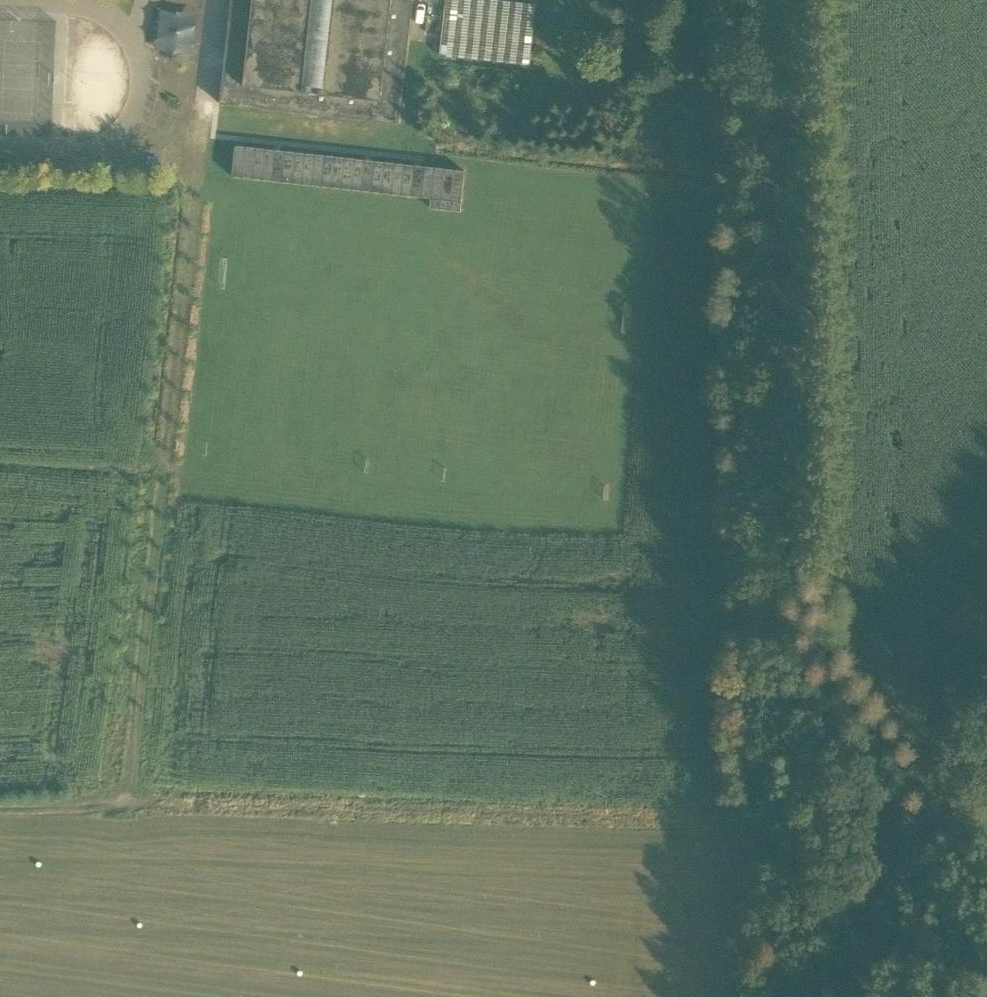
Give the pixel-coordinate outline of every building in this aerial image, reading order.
[(226,44),(219,104),(400,125),(415,0),(231,0),(226,44)] [(488,0),(447,0),(440,58),(530,68),(537,6),(488,0)]
